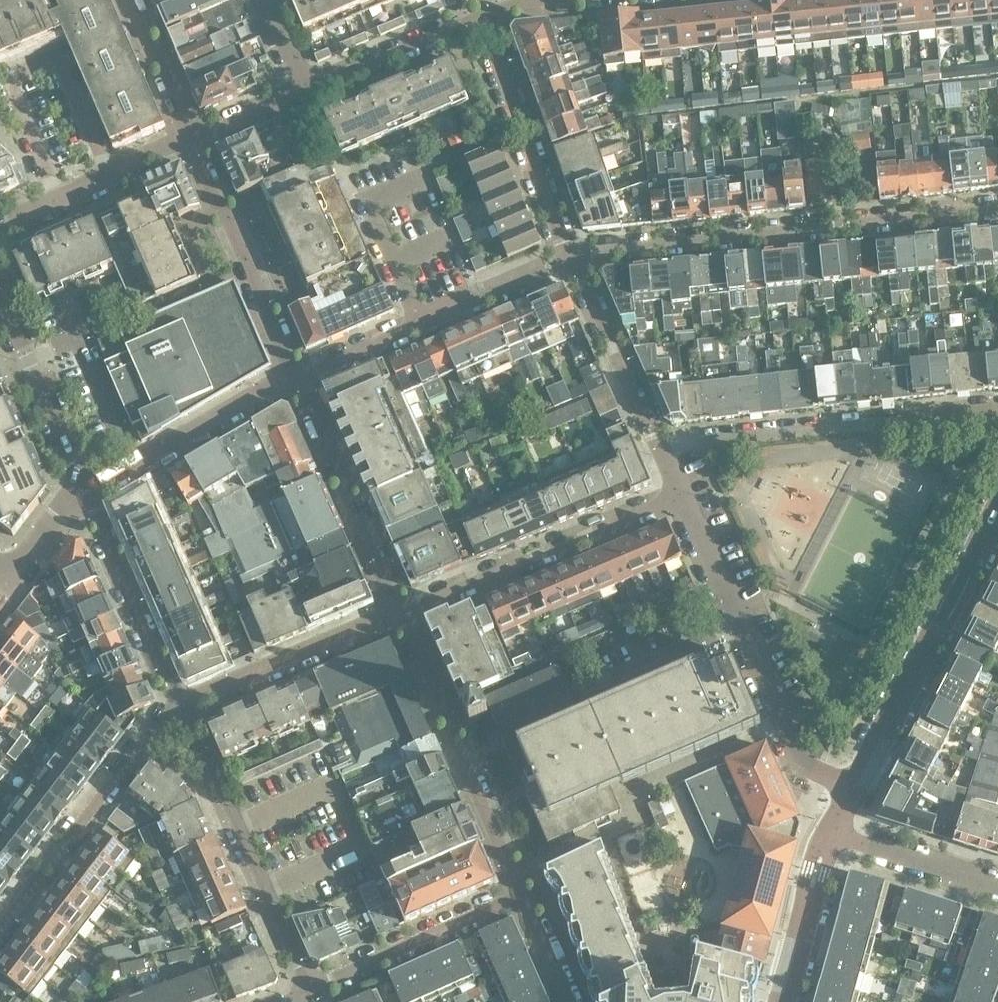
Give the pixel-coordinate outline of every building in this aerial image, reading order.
[(46,37),(46,38),(64,31),(50,0),(51,0),(0,0),(0,58),(46,37)] [(50,0),(64,31),(115,149),(164,128),(110,0),(51,0),(50,0)] [(158,10),(183,0),(154,0),(158,10)] [(158,10),(167,29),(222,5),(220,0),(183,0),(158,10)] [(222,5),(167,29),(176,51),(210,36),(234,26),(251,19),(243,0),(233,0),(222,5)] [(291,14),(297,12),(305,30),(308,36),(327,28),(345,20),(364,12),(383,4),(393,0),(285,0),(291,14)] [(752,3),(757,48),(776,46),(771,0),(752,0),(752,3)] [(776,46),(777,58),(796,56),(795,44),(790,0),(771,0),(776,46)] [(795,44),(813,42),(808,0),(790,0),(795,44)] [(813,42),(831,41),(826,0),(808,0),(813,42)] [(831,41),(848,39),(844,0),(826,0),(831,41)] [(848,39),(866,37),(862,0),(844,0),(848,39)] [(866,37),(883,35),(880,0),(862,0),(866,37)] [(883,35),(901,33),(897,0),(880,0),(883,35)] [(901,33),(919,31),(915,0),(897,0),(901,33)] [(919,31),(936,29),(933,0),(915,0),(919,31)] [(936,29),(954,28),(951,0),(933,0),(936,29)] [(954,28),(973,26),(970,0),(951,0),(954,28)] [(973,26),(992,24),(991,15),(990,0),(970,0),(973,26)] [(991,15),(997,15),(997,0),(990,0),(991,15)] [(441,1),(428,6),(431,14),(444,8),(441,1)] [(751,3),(734,5),(738,50),(757,48),(752,3),(751,3)] [(734,5),(715,7),(718,44),(719,52),(738,50),(734,5)] [(428,6),(415,12),(418,19),(431,14),(428,6)] [(715,7),(696,9),(700,47),(718,44),(715,7)] [(696,9),(677,11),(681,49),(700,47),(696,9)] [(639,10),(619,12),(624,55),(643,53),(639,15),(639,10)] [(677,11),(658,13),(663,59),(682,57),(681,49),(677,11)] [(619,12),(600,14),(605,65),(625,63),(624,55),(619,12)] [(658,13),(639,15),(643,53),(644,61),(663,59),(658,13)] [(594,15),(585,16),(586,25),(595,24),(594,15)] [(403,17),(390,22),(393,29),(406,24),(403,17)] [(512,30),(520,50),(556,39),(552,29),(574,25),(574,17),(549,20),(516,23),(512,30)] [(210,36),(176,51),(185,70),(240,47),(260,38),(251,19),(234,26),(210,36)] [(390,22),(378,28),(381,35),(393,29),(390,22)] [(366,33),(353,38),(356,46),(369,40),(366,33)] [(260,38),(240,47),(247,65),(257,88),(277,79),(260,38)] [(353,38),(340,44),(343,51),(356,46),(353,38)] [(556,39),(520,50),(527,70),(574,53),(589,48),(587,42),(573,47),(572,44),(559,48),(556,39)] [(240,47),(185,70),(192,88),(247,65),(240,47)] [(328,49),(315,54),(318,62),(331,56),(328,49)] [(574,53),(527,70),(533,88),(569,75),(566,67),(578,63),(574,53)] [(404,78),(387,85),(403,122),(419,115),(421,120),(468,100),(450,59),(420,72),(421,75),(406,81),(404,78)] [(992,64),(976,66),(977,75),(993,73),(992,64)] [(247,65),(192,88),(202,111),(257,88),(247,65)] [(971,66),(955,68),(956,78),(972,76),(971,66)] [(955,68),(938,70),(939,79),(956,78),(955,68)] [(914,70),(901,71),(903,84),(915,82),(914,70)] [(936,70),(919,72),(920,81),(937,80),(936,70)] [(569,75),(533,88),(540,107),(604,84),(609,82),(606,74),(600,77),(600,75),(585,81),(572,85),(569,75)] [(798,95),(797,86),(796,74),(780,76),(780,78),(783,97),(798,95)] [(879,74),(866,75),(868,87),(880,86),(879,74)] [(901,74),(884,76),(885,85),(902,84),(901,74)] [(783,97),(780,78),(761,80),(761,87),(763,99),(783,97)] [(861,79),(849,80),(850,90),(862,88),(861,79)] [(849,80),(837,81),(838,91),(850,90),(849,80)] [(830,82),(814,84),(815,93),(831,92),(830,82)] [(994,82),(978,83),(979,94),(995,92),(994,82)] [(977,83),(960,85),(961,95),(978,94),(977,83)] [(604,84),(540,107),(547,126),(582,113),(578,104),(591,99),(592,102),(609,96),(604,84)] [(814,84),(797,86),(798,95),(815,93),(814,84)] [(959,84),(942,86),(944,106),(961,104),(959,84)] [(355,100),(325,113),(342,154),(389,134),(387,129),(403,122),(387,85),(370,92),(371,96),(356,103),(355,100)] [(941,86),(925,88),(926,98),(942,96),(941,86)] [(752,88),(739,89),(740,102),(753,100),(752,88)] [(920,90),(914,91),(908,92),(908,101),(915,100),(921,99),(920,90)] [(714,92),(701,94),(703,106),(715,105),(714,92)] [(737,93),(720,95),(721,104),(738,102),(737,93)] [(701,94),(689,95),(690,108),(703,106),(701,94)] [(890,97),(877,98),(878,109),(891,107),(890,97)] [(680,99),(664,101),(665,111),(681,109),(680,99)] [(645,100),(632,102),(634,114),(646,113),(645,100)] [(664,101),(647,103),(648,112),(665,111),(664,101)] [(794,101),(774,103),(778,139),(797,137),(794,101)] [(774,110),(774,103),(757,105),(757,112),(774,110)] [(757,112),(757,105),(737,108),(738,116),(757,113),(757,112)] [(619,108),(620,116),(620,120),(633,119),(632,106),(619,108)] [(734,108),(718,110),(720,127),(736,125),(734,108)] [(703,124),(715,123),(713,111),(702,112),(703,124)] [(582,113),(547,126),(553,144),(614,122),(612,115),(599,119),(598,117),(585,122),(582,113)] [(256,132),(218,148),(238,194),(315,162),(295,116),(274,125),(275,129),(257,136),(256,132)] [(675,116),(665,117),(666,127),(677,126),(675,116)] [(881,200),(900,198),(896,162),(887,162),(883,124),(873,125),(881,200)] [(896,162),(900,198),(918,196),(912,132),(911,128),(893,129),(895,142),(904,141),(906,160),(896,162)] [(445,136),(450,150),(463,145),(457,131),(445,136)] [(921,132),(912,132),(918,196),(936,195),(932,158),(923,159),(921,132)] [(594,134),(554,148),(561,167),(601,153),(602,157),(614,153),(612,145),(600,149),(594,134)] [(825,143),(835,152),(843,143),(833,134),(825,143)] [(869,150),(866,134),(853,136),(855,152),(869,150)] [(984,137),(966,139),(972,191),(990,189),(984,138),(984,137)] [(984,138),(990,189),(997,188),(997,151),(994,152),(992,137),(984,138)] [(941,157),(932,158),(936,195),(954,193),(949,142),(944,142),(944,139),(939,139),(941,157)] [(966,139),(948,141),(949,142),(954,193),(972,191),(966,139)] [(624,141),(612,145),(614,153),(626,148),(624,141)] [(498,144),(461,159),(461,160),(466,158),(473,177),(506,163),(498,144)] [(31,184),(22,164),(17,166),(15,161),(0,147),(0,197),(31,184)] [(716,180),(707,181),(711,218),(730,216),(722,151),(722,147),(713,148),(716,180)] [(763,161),(768,212),(786,210),(782,166),(780,149),(762,151),(763,161)] [(732,150),(722,151),(730,216),(749,214),(745,177),(735,178),(732,150)] [(601,153),(561,167),(568,187),(608,173),(602,157),(601,153)] [(648,176),(649,182),(653,224),(673,222),(669,185),(666,153),(657,154),(659,175),(648,176)] [(678,184),(669,185),(673,222),(692,220),(685,155),(675,156),(678,184)] [(692,155),(685,155),(692,220),(711,218),(707,181),(697,182),(696,168),(694,169),(692,155)] [(831,193),(828,158),(804,161),(807,196),(831,193)] [(754,176),(745,177),(749,214),(768,212),(763,161),(753,162),(754,176)] [(264,183),(270,197),(316,300),(312,301),(317,313),(320,311),(321,313),(365,294),(364,293),(383,285),(332,169),(327,168),(318,172),(318,171),(314,162),(264,183)] [(506,163),(473,177),(483,199),(516,185),(506,163)] [(144,180),(142,181),(148,196),(160,222),(178,214),(180,217),(200,208),(181,164),(176,166),(177,167),(167,171),(167,170),(151,177),(152,178),(145,180),(144,180)] [(800,164),(782,166),(786,210),(805,208),(800,164)] [(608,173),(568,187),(575,207),(630,188),(628,183),(614,188),(608,173)] [(447,177),(437,180),(442,191),(452,187),(447,177)] [(630,188),(575,207),(582,227),(589,232),(653,224),(649,182),(630,188)] [(516,185),(483,199),(492,220),(525,206),(516,185)] [(452,187),(442,191),(446,202),(456,198),(452,187)] [(95,218),(95,219),(113,262),(133,307),(197,279),(173,223),(162,228),(160,222),(148,196),(114,211),(116,215),(97,223),(95,218)] [(525,206),(492,220),(500,238),(532,224),(525,206)] [(24,250),(14,254),(33,298),(45,292),(49,301),(64,294),(60,286),(85,275),(89,283),(104,276),(101,268),(113,262),(95,219),(84,223),(82,216),(21,242),(24,250)] [(464,216),(454,220),(459,231),(469,227),(464,216)] [(532,224),(500,238),(508,256),(504,258),(504,259),(541,244),(532,224)] [(469,227),(459,231),(464,242),(473,238),(469,227)] [(990,229),(971,231),(975,267),(977,283),(986,282),(984,266),(994,265),(993,258),(990,229)] [(971,231),(951,233),(955,269),(965,268),(967,284),(977,283),(975,267),(971,231)] [(951,233),(933,235),(938,287),(940,299),(949,298),(948,286),(946,270),(955,269),(951,233)] [(933,235),(914,237),(917,273),(928,272),(931,304),(939,303),(938,287),(933,235)] [(914,237),(895,239),(901,291),(902,304),(911,303),(908,274),(917,273),(914,237)] [(895,239),(876,241),(880,277),(882,277),(882,279),(889,278),(892,305),(902,304),(901,291),(895,239)] [(876,241),(857,243),(863,295),(864,309),(873,308),(871,278),(880,277),(876,241)] [(857,243),(838,245),(842,281),(851,280),(853,296),(854,296),(855,310),(864,309),(863,295),(857,243)] [(838,245),(819,247),(825,299),(826,311),(835,310),(834,298),(833,282),(842,281),(838,245)] [(819,247),(800,249),(804,285),(814,284),(817,312),(826,311),(825,299),(819,247)] [(800,249),(781,251),(787,303),(796,302),(795,286),(804,285),(800,249)] [(781,251),(763,253),(767,289),(769,306),(787,303),(781,251)] [(763,253),(744,255),(749,307),(751,318),(759,316),(758,306),(759,306),(757,290),(767,289),(763,253)] [(744,255),(725,257),(729,293),(738,292),(740,308),(741,319),(751,318),(749,307),(744,255)] [(481,256),(471,260),(476,271),(486,267),(481,256)] [(725,257),(706,259),(711,312),(712,324),(722,323),(721,310),(719,294),(729,293),(725,257)] [(706,259),(687,261),(691,297),(700,296),(701,313),(703,325),(712,324),(711,312),(706,259)] [(687,261),(668,263),(674,325),(684,324),(681,298),(691,297),(687,261)] [(668,263),(649,265),(653,301),(662,300),(664,316),(665,326),(674,325),(668,263)] [(649,265),(630,267),(636,315),(638,331),(646,330),(645,319),(644,302),(653,301),(649,265)] [(606,269),(602,273),(603,274),(635,347),(640,346),(638,331),(636,315),(630,267),(607,269),(606,269)] [(226,284),(98,340),(115,378),(113,379),(114,381),(116,381),(120,389),(117,390),(118,392),(121,391),(124,399),(122,400),(123,402),(125,401),(128,409),(126,410),(127,412),(129,411),(133,419),(131,420),(132,422),(134,421),(142,441),(263,370),(226,284)] [(545,292),(566,340),(574,358),(581,356),(572,337),(574,336),(569,325),(574,322),(574,320),(578,318),(563,284),(545,292)] [(320,311),(317,313),(329,341),(394,311),(383,285),(364,293),(365,294),(321,313),(320,311)] [(545,292),(528,299),(549,347),(550,347),(566,340),(545,292)] [(989,301),(978,302),(979,308),(994,307),(995,297),(989,297),(989,301)] [(528,299),(510,306),(532,354),(549,347),(528,299)] [(290,310),(306,348),(311,349),(329,341),(317,313),(312,301),(290,310)] [(966,311),(976,310),(975,301),(965,302),(966,311)] [(510,306),(493,313),(509,349),(515,362),(523,358),(532,381),(541,377),(532,354),(510,306)] [(493,313),(476,321),(491,356),(497,370),(501,368),(495,355),(509,349),(493,313)] [(827,316),(818,317),(819,325),(828,324),(827,316)] [(806,317),(789,319),(790,328),(808,327),(806,317)] [(476,321),(459,329),(474,364),(480,377),(482,376),(477,363),(488,358),(494,371),(497,370),(491,356),(476,321)] [(777,321),(770,322),(771,330),(779,329),(777,321)] [(983,326),(986,353),(990,389),(997,388),(997,348),(995,348),(992,324),(982,325),(983,326)] [(976,355),(967,355),(971,391),(990,389),(986,353),(983,326),(973,327),(976,355)] [(938,359),(929,360),(933,395),(952,393),(948,358),(945,330),(945,328),(934,329),(938,359)] [(459,329),(440,337),(456,371),(456,372),(463,385),(467,383),(461,370),(471,365),(477,378),(480,377),(474,364),(459,329)] [(945,330),(948,358),(952,393),(971,391),(967,355),(958,356),(955,329),(945,330)] [(907,334),(910,362),(914,397),(933,395),(929,360),(920,361),(917,331),(908,331),(908,333),(907,334)] [(692,333),(675,334),(675,342),(693,341),(692,333)] [(869,335),(876,401),(895,399),(891,364),(882,364),(879,334),(869,335)] [(900,363),(891,364),(895,399),(914,397),(910,362),(907,334),(898,335),(900,363)] [(852,350),(854,368),(857,403),(876,401),(869,335),(860,336),(861,350),(852,350)] [(440,337),(424,344),(440,380),(440,379),(447,376),(459,402),(463,400),(469,413),(474,410),(456,372),(456,371),(440,337)] [(738,363),(730,364),(720,364),(717,338),(698,340),(702,384),(706,419),(744,415),(740,380),(738,363)] [(843,369),(835,369),(839,405),(857,403),(854,368),(852,350),(851,339),(841,340),(842,351),(843,369)] [(440,380),(424,344),(408,351),(433,411),(434,414),(440,412),(435,398),(446,393),(440,380)] [(635,347),(653,388),(666,419),(666,420),(672,423),(672,422),(688,421),(684,386),(684,385),(671,387),(670,374),(673,374),(672,358),(655,360),(654,345),(640,346),(635,347)] [(737,346),(740,380),(744,415),(763,413),(759,378),(749,379),(746,345),(737,346)] [(796,374),(800,409),(819,407),(816,371),(813,349),(813,346),(799,348),(802,373),(796,374)] [(813,349),(816,371),(819,407),(839,405),(835,369),(825,371),(823,348),(813,349)] [(693,385),(684,386),(688,421),(706,419),(702,384),(698,349),(689,350),(693,385)] [(778,376),(782,411),(800,409),(796,374),(795,362),(786,363),(786,358),(783,358),(782,350),(775,351),(778,376)] [(433,411),(408,351),(389,359),(397,376),(397,378),(410,406),(419,402),(425,415),(433,411)] [(768,377),(759,378),(763,413),(782,411),(778,376),(775,351),(766,352),(768,377)] [(397,378),(389,359),(382,362),(390,381),(397,378)] [(354,374),(323,387),(331,405),(366,390),(367,391),(386,383),(378,364),(362,370),(361,369),(359,368),(357,369),(356,370),(355,371),(354,373),(354,374)] [(589,391),(606,384),(601,374),(591,378),(588,370),(580,373),(589,391)] [(366,390),(331,405),(371,497),(406,481),(437,469),(397,378),(390,381),(386,383),(367,391),(366,390)] [(18,416),(15,417),(11,408),(14,406),(13,405),(10,406),(0,385),(4,383),(3,382),(0,383),(0,424),(18,416)] [(571,399),(564,382),(548,388),(555,406),(571,399)] [(476,384),(466,388),(470,399),(480,394),(476,384)] [(585,384),(569,391),(572,398),(588,392),(585,384)] [(589,393),(594,404),(612,396),(606,385),(602,386),(602,387),(589,393)] [(612,396),(594,404),(600,416),(617,408),(612,396)] [(586,399),(578,402),(584,415),(592,412),(586,399)] [(578,402),(571,406),(576,419),(584,415),(578,402)] [(253,422),(219,442),(238,475),(238,476),(246,489),(247,488),(276,476),(312,460),(289,407),(282,405),(253,422)] [(563,409),(568,422),(576,419),(571,406),(563,409)] [(617,408),(600,416),(604,427),(618,421),(618,420),(622,419),(617,408)] [(563,409),(555,412),(561,425),(568,422),(563,409)] [(555,412),(548,415),(553,428),(561,425),(555,412)] [(548,415),(540,419),(546,432),(553,428),(548,415)] [(0,424),(0,474),(37,458),(34,459),(30,450),(33,448),(32,447),(29,449),(20,428),(23,427),(22,426),(19,427),(15,418),(18,416),(0,424)] [(540,419),(532,422),(538,435),(546,432),(540,419)] [(532,422),(525,425),(530,438),(538,435),(532,422)] [(613,449),(538,480),(557,525),(651,485),(626,425),(606,433),(613,449)] [(481,427),(473,430),(476,439),(485,436),(481,427)] [(510,447),(504,434),(496,437),(502,450),(510,447)] [(468,444),(465,436),(455,441),(458,448),(468,444)] [(496,437),(488,441),(494,454),(502,450),(496,437)] [(219,442),(202,452),(221,485),(238,476),(238,475),(219,442)] [(462,467),(470,464),(465,451),(457,454),(462,467)] [(202,452),(186,462),(206,495),(221,485),(202,452)] [(457,454),(449,458),(454,471),(462,467),(457,454)] [(0,474),(0,526),(1,525),(13,535),(40,501),(42,503),(43,502),(40,500),(47,492),(49,494),(50,493),(47,491),(48,491),(39,470),(42,469),(41,468),(38,469),(34,460),(37,459),(37,458),(0,474)] [(312,460),(276,476),(247,488),(254,505),(284,493),(319,478),(312,460)] [(186,462),(169,472),(190,505),(198,500),(216,531),(221,529),(212,507),(206,495),(186,462)] [(406,481),(371,497),(387,533),(422,517),(453,504),(437,469),(406,481)] [(176,489),(165,474),(157,480),(165,494),(176,489)] [(218,503),(212,507),(221,529),(241,575),(278,560),(308,547),(343,532),(319,478),(284,493),(251,508),(242,489),(235,494),(231,489),(225,493),(221,488),(212,493),(218,503)] [(538,480),(518,489),(537,533),(557,525),(538,480)] [(114,504),(112,510),(119,525),(154,509),(155,509),(167,503),(164,495),(151,501),(145,487),(114,504)] [(518,489),(498,498),(501,505),(502,505),(517,542),(537,533),(518,489)] [(168,494),(171,502),(180,498),(176,491),(168,494)] [(422,517),(387,533),(395,550),(430,535),(460,522),(453,504),(422,517)] [(501,505),(482,513),(497,550),(517,542),(502,505),(501,505)] [(154,509),(119,525),(127,543),(163,527),(165,532),(178,526),(174,518),(162,524),(155,509),(154,509)] [(188,512),(174,518),(178,526),(191,520),(189,515),(188,512)] [(482,513),(461,522),(469,541),(477,558),(477,559),(497,550),(482,513)] [(667,521),(650,529),(665,563),(682,556),(667,521)] [(430,535),(395,550),(403,569),(469,541),(461,522),(460,522),(430,535)] [(163,527),(127,543),(136,564),(172,547),(165,532),(163,527)] [(650,529),(634,536),(648,570),(665,563),(650,529)] [(202,534),(203,535),(204,539),(213,535),(211,530),(202,534)] [(343,532),(308,547),(315,564),(351,549),(343,532)] [(634,536),(617,543),(632,577),(648,570),(634,536)] [(73,538),(54,563),(56,566),(54,569),(58,577),(92,562),(81,539),(73,538)] [(469,541),(403,569),(411,587),(477,558),(469,541)] [(617,543),(601,550),(616,584),(632,577),(617,543)] [(172,547),(136,564),(145,583),(181,567),(183,571),(196,565),(192,556),(179,562),(172,547)] [(351,549),(315,564),(314,565),(286,577),(293,595),(300,611),(329,600),(367,586),(351,549)] [(208,560),(204,550),(192,556),(196,565),(208,560)] [(601,550),(585,557),(599,591),(616,584),(601,550)] [(585,557),(568,564),(586,605),(602,598),(599,591),(585,557)] [(289,586),(278,560),(241,575),(244,583),(274,571),(282,589),(289,586)] [(92,562),(58,577),(47,582),(54,599),(66,594),(100,580),(92,562)] [(552,571),(567,605),(570,612),(586,605),(568,564),(552,571)] [(181,567),(145,583),(154,603),(190,587),(183,571),(181,567)] [(552,571),(536,578),(550,612),(567,605),(552,571)] [(536,578),(519,584),(534,619),(537,626),(554,619),(550,612),(536,578)] [(225,582),(234,605),(242,601),(232,579),(225,582)] [(690,579),(674,586),(678,595),(693,588),(690,579)] [(100,580),(66,594),(54,600),(61,617),(74,612),(108,597),(100,580)] [(672,583),(660,588),(665,600),(677,595),(672,583)] [(519,584),(503,591),(518,626),(534,619),(519,584)] [(367,586),(300,612),(308,630),(374,603),(367,586)] [(991,586),(982,603),(997,611),(997,590),(991,586)] [(190,587),(154,603),(162,622),(198,606),(200,610),(213,605),(209,596),(196,601),(190,587)] [(248,600),(251,609),(238,614),(254,653),(267,647),(308,630),(300,612),(291,592),(273,599),(269,588),(255,594),(256,597),(248,600)] [(226,599),(222,590),(209,596),(213,605),(226,599)] [(503,591),(486,599),(501,633),(504,641),(521,633),(518,626),(503,591)] [(658,593),(642,600),(646,608),(662,602),(658,593)] [(27,597),(18,609),(27,616),(40,610),(38,605),(27,597)] [(108,597),(74,612),(77,619),(49,632),(53,641),(69,635),(115,614),(108,597)] [(636,599),(624,604),(629,616),(641,611),(636,599)] [(481,600),(451,614),(449,610),(425,621),(460,699),(463,698),(512,677),(507,667),(510,666),(481,600)] [(973,621),(997,633),(997,611),(982,603),(973,621)] [(624,604),(613,609),(618,621),(629,616),(624,604)] [(198,606),(162,622),(171,641),(207,626),(200,610),(198,606)] [(27,616),(18,609),(12,616),(31,631),(46,624),(40,610),(27,616)] [(123,631),(115,614),(69,635),(72,643),(86,637),(89,645),(123,631)] [(608,614),(593,621),(597,630),(612,623),(608,614)] [(12,616),(1,631),(29,654),(43,664),(51,654),(47,643),(41,639),(31,631),(12,616)] [(593,621),(578,628),(581,637),(597,630),(593,621)] [(964,638),(994,653),(997,655),(997,633),(973,621),(964,638)] [(46,624),(31,631),(41,639),(48,644),(53,641),(49,632),(46,624)] [(207,626),(171,641),(180,661),(216,645),(218,649),(230,644),(226,635),(214,640),(207,626)] [(243,638),(239,629),(226,635),(230,644),(243,638)] [(575,629),(560,635),(564,644),(579,638),(575,629)] [(0,632),(0,655),(18,669),(32,680),(43,664),(29,654),(1,631),(0,632)] [(130,648),(123,631),(89,645),(93,654),(69,664),(74,673),(130,648)] [(560,635),(545,642),(549,651),(564,644),(560,635)] [(955,655),(983,669),(985,670),(989,662),(997,666),(997,655),(994,653),(964,638),(955,655)] [(343,740),(328,746),(342,776),(344,774),(433,737),(412,689),(399,660),(390,640),(314,673),(328,705),(331,712),(340,732),(343,740)] [(60,651),(55,641),(53,641),(48,644),(52,654),(60,651)] [(538,642),(527,647),(532,658),(543,653),(538,642)] [(216,645),(180,661),(189,682),(225,665),(221,657),(216,645)] [(527,647),(515,652),(520,663),(532,658),(527,647)] [(138,665),(130,648),(74,673),(78,681),(101,671),(105,679),(138,665)] [(531,678),(491,696),(485,699),(502,735),(532,807),(548,843),(550,842),(550,841),(619,811),(619,812),(621,811),(605,775),(617,770),(624,784),(756,726),(754,722),(722,651),(718,653),(706,658),(578,714),(558,667),(552,651),(525,663),(531,678)] [(6,684),(16,693),(24,699),(30,691),(12,676),(18,669),(0,655),(0,679),(6,684)] [(955,655),(945,674),(972,689),(983,669),(955,655)] [(138,665),(105,679),(104,679),(108,687),(95,693),(101,704),(105,699),(114,697),(145,682),(138,665)] [(64,677),(59,668),(54,674),(60,679),(64,677)] [(295,684),(294,684),(307,714),(328,705),(314,673),(313,672),(293,681),(295,684)] [(945,674),(933,696),(961,711),(972,689),(945,674)] [(5,708),(16,693),(6,684),(0,679),(0,703),(5,708)] [(45,690),(52,695),(58,687),(51,682),(45,690)] [(155,702),(145,682),(114,697),(105,699),(101,704),(94,710),(124,734),(135,719),(133,712),(155,702)] [(207,722),(209,727),(224,760),(243,751),(242,749),(251,744),(251,745),(260,741),(281,732),(281,731),(290,727),(291,730),(310,722),(294,684),(277,692),(276,690),(257,698),(260,704),(246,710),(243,705),(224,713),(225,715),(207,722)] [(989,700),(997,704),(997,694),(989,700)] [(481,695),(462,703),(470,721),(489,713),(481,695)] [(933,696),(922,718),(950,733),(961,711),(933,696)] [(989,700),(985,706),(995,711),(997,708),(997,704),(989,700)] [(54,713),(46,707),(39,716),(47,722),(54,713)] [(954,841),(973,847),(997,855),(997,709),(995,712),(965,806),(954,841)] [(81,724),(113,749),(124,734),(94,710),(92,710),(81,724)] [(47,722),(39,716),(31,726),(39,732),(47,722)] [(922,718),(911,740),(939,754),(950,733),(922,718)] [(101,764),(113,749),(81,724),(69,739),(101,764)] [(23,733),(14,726),(8,733),(17,740),(23,733)] [(328,746),(343,740),(340,732),(321,741),(324,748),(325,747),(328,746)] [(972,735),(969,743),(970,744),(980,749),(984,741),(972,735)] [(31,742),(23,736),(16,746),(24,752),(31,742)] [(433,737),(400,751),(368,765),(375,782),(407,769),(441,755),(433,737)] [(90,778),(101,764),(69,739),(58,754),(90,778)] [(320,739),(232,778),(236,787),(324,748),(321,741),(320,739)] [(911,740),(900,761),(928,776),(939,754),(911,740)] [(706,772),(685,781),(717,851),(729,845),(742,848),(715,950),(719,951),(762,963),(768,940),(795,842),(800,825),(797,817),(791,804),(765,745),(726,763),(706,772)] [(24,752),(16,746),(9,755),(17,761),(24,752)] [(58,754),(46,769),(49,771),(78,793),(90,778),(58,754)] [(441,755),(407,769),(375,782),(350,793),(358,812),(449,772),(441,755)] [(900,761),(890,781),(898,785),(897,787),(917,797),(928,776),(900,761)] [(152,762),(128,794),(145,807),(146,806),(160,816),(162,819),(168,834),(166,836),(175,855),(179,853),(211,839),(203,822),(206,821),(197,802),(195,803),(190,793),(184,787),(185,785),(169,772),(167,774),(152,762)] [(35,783),(38,785),(67,808),(78,793),(49,771),(46,769),(35,783)] [(457,789),(449,772),(358,812),(366,829),(457,789)] [(943,775),(939,783),(947,787),(949,784),(951,780),(943,775)] [(898,785),(890,781),(875,810),(877,816),(932,834),(935,824),(947,828),(949,823),(955,825),(966,789),(949,784),(947,787),(939,783),(928,776),(917,797),(897,787),(898,785)] [(16,795),(23,799),(54,824),(67,808),(38,785),(29,779),(16,795)] [(465,807),(457,789),(366,829),(373,847),(465,807)] [(43,838),(54,824),(23,799),(12,814),(43,838)] [(656,799),(646,804),(654,821),(657,829),(667,825),(664,817),(656,799)] [(465,807),(373,847),(380,864),(434,841),(437,840),(469,827),(473,825),(473,824),(476,822),(469,806),(465,807)] [(117,809),(108,820),(124,832),(140,826),(117,809)] [(32,852),(43,838),(12,814),(1,828),(32,852)] [(935,824),(932,834),(950,839),(955,825),(949,823),(947,828),(935,824)] [(434,841),(380,864),(388,882),(481,842),(484,840),(477,824),(473,825),(469,827),(437,840),(434,841)] [(89,846),(120,870),(131,854),(115,842),(120,835),(107,825),(102,831),(101,831),(89,846)] [(32,852),(1,828),(0,829),(0,850),(21,867),(32,852)] [(136,832),(151,866),(160,861),(146,828),(136,832)] [(181,852),(189,870),(223,855),(216,837),(181,852)] [(385,877),(374,882),(382,900),(393,897),(405,923),(498,882),(481,842),(388,882),(387,883),(385,877)] [(549,867),(548,867),(548,874),(549,874),(550,880),(554,885),(558,889),(563,892),(611,869),(602,843),(602,842),(558,863),(549,867)] [(89,846),(77,861),(108,885),(120,870),(89,846)] [(21,867),(0,850),(0,875),(10,882),(21,867)] [(223,855),(189,870),(196,888),(231,873),(223,855)] [(77,861),(65,876),(96,900),(108,885),(77,861)] [(162,868),(153,872),(158,884),(167,880),(162,868)] [(563,892),(563,899),(564,904),(565,910),(568,915),(572,919),(621,896),(611,869),(563,892)] [(850,872),(845,890),(885,901),(890,883),(850,872)] [(231,873),(196,888),(204,906),(239,890),(231,873)] [(10,882),(0,875),(0,894),(10,882)] [(65,876),(54,892),(85,916),(96,900),(65,876)] [(167,880),(158,884),(163,895),(172,891),(167,880)] [(374,882),(359,888),(369,912),(384,905),(382,900),(374,882)] [(907,889),(894,929),(913,935),(927,895),(907,889)] [(247,908),(239,890),(204,906),(212,923),(247,908)] [(845,890),(840,909),(880,920),(885,901),(845,890)] [(54,892),(42,907),(73,931),(85,916),(54,892)] [(945,901),(927,895),(913,935),(932,941),(934,936),(945,901)] [(621,896),(572,919),(572,926),(573,926),(573,932),(575,937),(577,943),(582,946),(630,923),(621,896)] [(898,916),(903,901),(903,900),(896,898),(891,914),(898,916)] [(962,906),(945,901),(934,936),(932,941),(949,946),(954,932),(959,917),(962,906)] [(177,903),(168,907),(173,918),(182,914),(177,903)] [(390,903),(384,905),(369,912),(377,930),(378,929),(380,934),(399,925),(400,925),(390,903)] [(968,920),(972,909),(962,906),(959,917),(968,920)] [(42,907),(30,922),(61,946),(73,931),(42,907)] [(163,928),(182,942),(166,907),(158,917),(167,923),(163,928)] [(331,910),(295,918),(305,942),(335,928),(346,923),(343,914),(341,908),(331,910)] [(840,909),(835,927),(875,938),(880,920),(840,909)] [(974,930),(997,938),(997,918),(980,912),(974,930)] [(182,914),(173,918),(177,930),(187,926),(182,914)] [(239,915),(227,920),(231,928),(243,923),(239,915)] [(962,935),(964,927),(968,920),(959,917),(954,932),(962,935)] [(513,918),(479,933),(475,935),(483,953),(487,951),(521,936),(513,918)] [(215,925),(219,933),(231,928),(227,920),(215,925)] [(30,922),(18,938),(50,962),(61,946),(30,922)] [(582,946),(581,946),(582,953),(583,959),(584,965),(587,970),(591,973),(639,950),(630,923),(582,946)] [(335,928),(305,942),(313,959),(318,960),(359,942),(357,939),(358,938),(356,933),(344,938),(339,927),(335,928)] [(835,927),(830,946),(870,957),(875,938),(835,927)] [(997,958),(997,938),(974,930),(968,948),(997,958)] [(196,933),(199,942),(204,940),(201,931),(196,933)] [(894,935),(886,933),(884,940),(892,943),(894,935)] [(162,934),(146,938),(160,949),(165,948),(162,934)] [(902,937),(894,935),(892,943),(899,945),(902,937)] [(521,936),(487,951),(483,953),(491,971),(495,969),(529,954),(528,953),(529,953),(521,936)] [(18,938),(6,953),(38,977),(50,962),(18,938)] [(146,938),(138,941),(140,953),(160,949),(146,938)] [(459,942),(441,950),(456,984),(458,988),(476,980),(461,947),(459,942)] [(102,955),(109,961),(117,959),(114,944),(101,947),(102,955)] [(591,974),(591,981),(592,981),(592,987),(594,993),(596,998),(601,1001),(750,1001),(750,995),(749,990),(755,989),(762,963),(719,951),(715,950),(706,948),(697,945),(693,944),(691,944),(691,945),(690,973),(680,970),(676,969),(671,969),(666,970),(662,971),(658,973),(654,976),(651,979),(650,979),(639,950),(591,973),(591,974)] [(930,947),(922,944),(920,952),(928,954),(930,947)] [(483,952),(479,945),(473,948),(476,955),(483,952)] [(830,946),(825,965),(865,976),(870,957),(830,946)] [(957,948),(949,946),(947,953),(954,956),(957,948)] [(938,949),(930,947),(928,954),(935,957),(938,949)] [(264,948),(244,957),(259,990),(276,984),(278,979),(264,948)] [(962,966),(997,978),(997,958),(968,948),(962,966)] [(179,952),(182,962),(193,959),(191,949),(179,952)] [(441,950),(424,958),(441,996),(458,988),(456,984),(441,950)] [(167,955),(170,964),(182,962),(179,952),(167,955)] [(13,982),(26,992),(38,977),(6,953),(0,961),(0,972),(13,982)] [(90,964),(100,972),(108,961),(99,953),(90,964)] [(954,956),(947,953),(944,961),(952,963),(954,956)] [(529,954),(495,969),(491,971),(498,987),(502,985),(536,970),(529,954)] [(474,956),(467,960),(470,968),(478,964),(474,956)] [(244,957),(223,966),(237,998),(259,990),(244,957)] [(407,966),(422,999),(423,1001),(427,1001),(441,996),(424,958),(407,966)] [(132,962),(134,972),(146,969),(143,960),(132,962)] [(917,962),(910,960),(907,967),(915,970),(917,962)] [(120,965),(123,975),(134,972),(132,962),(120,965)] [(925,964),(917,962),(915,970),(923,972),(925,964)] [(865,976),(825,965),(820,982),(860,993),(865,976)] [(389,974),(401,1001),(423,1001),(422,999),(407,966),(389,974)] [(956,984),(996,997),(997,990),(997,978),(962,966),(956,984)] [(189,980),(197,1001),(221,1001),(223,1001),(211,968),(188,976),(189,980)] [(502,985),(498,987),(505,1001),(512,1001),(544,988),(536,970),(502,985)] [(0,972),(0,988),(5,992),(13,982),(0,972)] [(79,983),(87,989),(94,979),(86,973),(79,983)] [(167,989),(172,1001),(197,1001),(189,980),(188,976),(165,984),(167,989)] [(912,981),(904,978),(902,986),(910,988),(912,981)] [(920,983),(912,981),(910,988),(917,991),(920,983)] [(815,1001),(820,1001),(858,1001),(860,993),(820,982),(815,1001)] [(72,993),(80,999),(87,989),(79,983),(72,993)] [(145,997),(146,1001),(172,1001),(167,989),(165,984),(143,993),(145,997)] [(487,984),(480,987),(486,1001),(493,998),(487,984)] [(950,1001),(994,1001),(996,997),(956,984),(950,1001)] [(910,988),(902,986),(900,994),(907,996),(910,988)] [(512,1001),(550,1001),(544,988),(512,1001)] [(917,991),(910,988),(907,996),(915,998),(917,991)] [(347,1001),(383,1001),(377,989),(372,991),(367,993),(347,1001)] [(455,998),(457,1001),(464,1001),(472,999),(469,992),(455,998)] [(27,993),(22,1001),(24,1001),(31,1001),(34,998),(27,993)] [(145,997),(143,993),(117,1001),(146,1001),(145,997)] [(397,993),(390,996),(392,1001),(396,1001),(400,1000),(397,993)]
